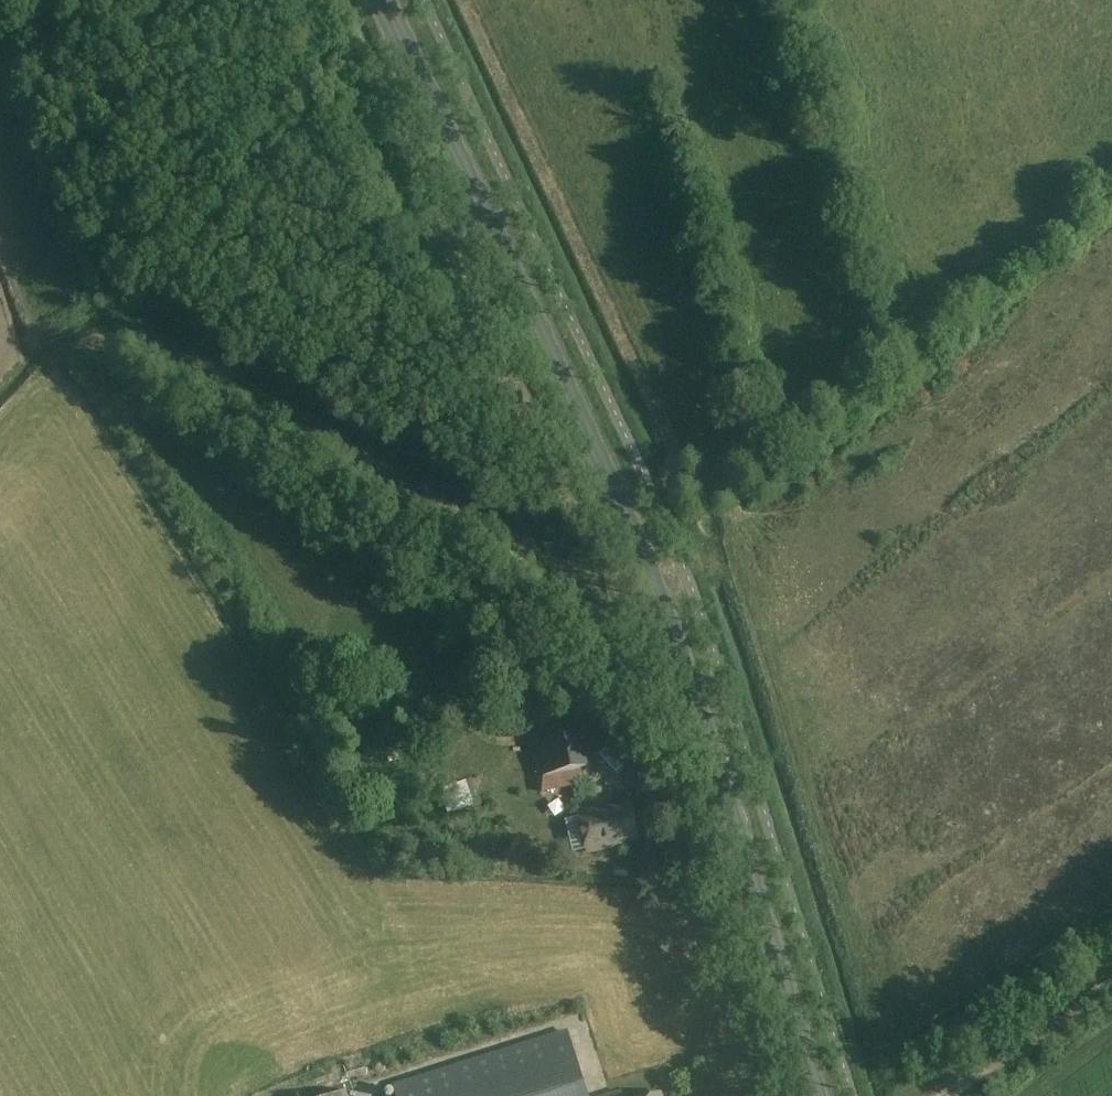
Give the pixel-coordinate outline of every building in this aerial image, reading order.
[(584,783),(574,735),(532,744),(539,779),(560,774),(562,787),(584,783)] [(474,805),(466,782),(441,790),(449,813),(474,805)] [(639,839),(630,802),(578,814),(579,816),(567,819),(574,852),(586,849),(587,851),(639,839)] [(568,1032),(396,1086),(399,1095),(588,1095),(568,1032)]
